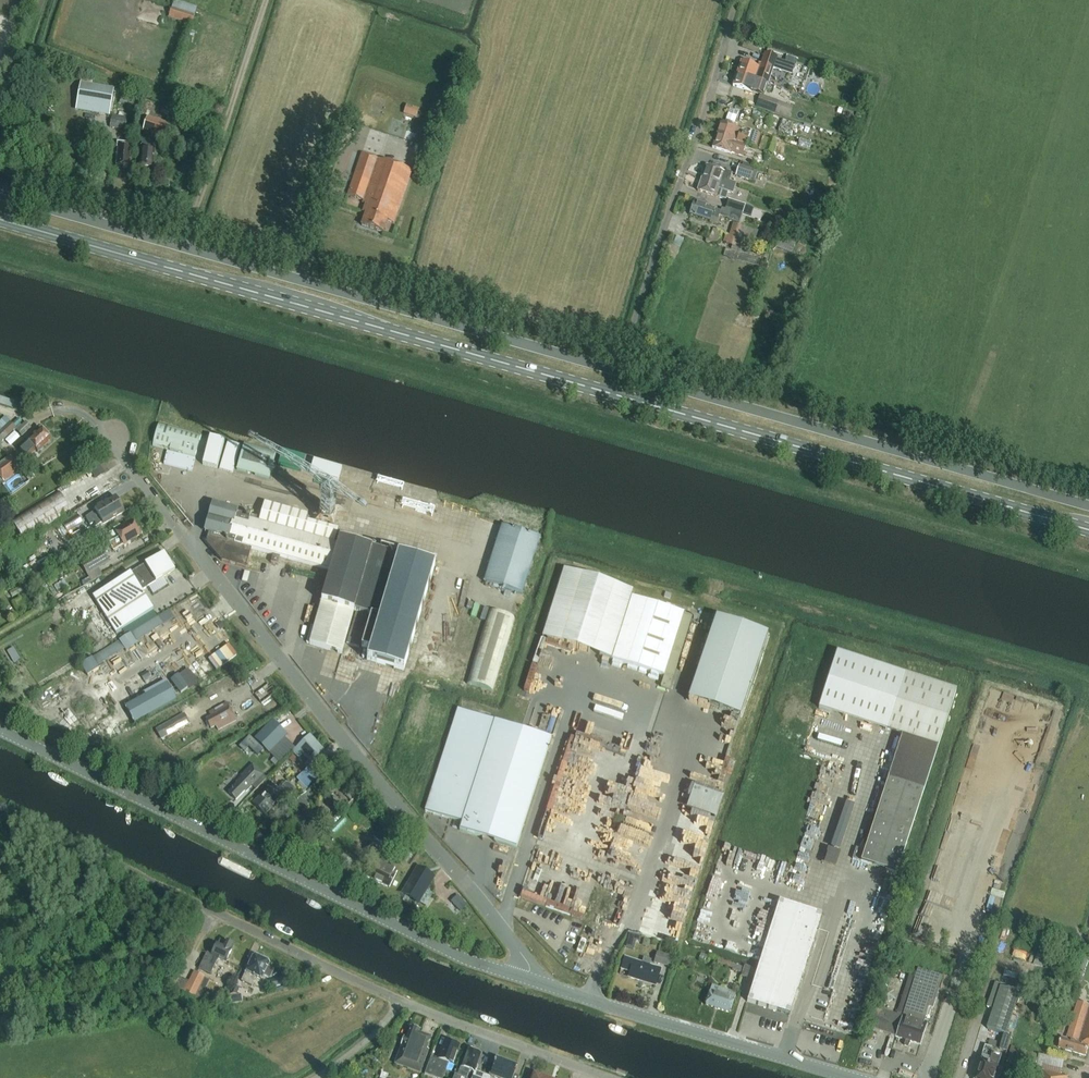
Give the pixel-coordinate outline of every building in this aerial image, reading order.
[(175,1),(170,18),(193,26),(198,8),(175,1)] [(737,74),(767,84),(772,68),(781,72),(784,62),(776,59),(776,58),(765,54),(761,65),(760,68),(741,62),(737,74)] [(795,66),(784,62),(781,72),(792,75),(795,66)] [(737,74),(733,87),(760,96),(761,95),(763,96),(767,84),(737,74)] [(76,109),(110,115),(114,92),(81,86),(76,109)] [(129,106),(132,95),(125,92),(121,103),(129,106)] [(760,96),(757,104),(777,111),(780,103),(763,96),(761,95),(760,96)] [(140,98),(132,97),(130,110),(138,111),(140,98)] [(403,114),(417,117),(419,107),(406,103),(403,114)] [(113,116),(111,128),(127,131),(129,119),(113,116)] [(147,118),(143,132),(165,140),(170,125),(147,118)] [(213,125),(196,118),(192,130),(198,134),(207,138),(213,125)] [(784,126),(792,129),(794,122),(786,119),(784,126)] [(750,135),(739,131),(740,130),(721,123),(716,136),(746,146),(755,149),(760,134),(751,131),(750,135)] [(712,148),(731,155),(732,153),(742,157),(746,146),(716,136),(712,148)] [(144,138),(144,144),(142,144),(141,150),(140,168),(153,170),(155,151),(155,145),(156,139),(144,138)] [(768,140),(764,152),(773,155),(777,143),(768,140)] [(132,144),(119,142),(117,142),(117,149),(118,149),(117,166),(130,168),(131,149),(132,144)] [(387,222),(394,224),(412,171),(362,154),(348,196),(364,201),(363,204),(366,205),(363,213),(366,214),(362,226),(383,234),(387,222)] [(729,181),(732,174),(725,172),(725,173),(706,166),(702,179),(721,186),(720,190),(728,192),(733,194),(737,184),(729,181)] [(736,176),(750,181),(754,171),(739,166),(736,175),(736,176)] [(720,190),(721,186),(702,179),(697,192),(725,201),(728,192),(720,190)] [(710,222),(711,218),(718,220),(719,216),(729,219),(732,210),(726,208),(725,209),(721,208),(720,212),(706,207),(707,204),(695,200),(694,203),(690,215),(710,222)] [(726,208),(732,210),(743,213),(745,207),(746,206),(746,205),(729,200),(728,200),(726,208)] [(807,229),(791,222),(787,231),(804,238),(807,229)] [(748,251),(754,231),(733,224),(730,236),(726,234),(723,243),(748,251)] [(722,232),(714,229),(710,240),(718,243),(722,232)] [(793,251),(797,238),(782,233),(778,245),(793,251)] [(672,246),(670,253),(677,256),(680,249),(672,246)] [(24,413),(26,407),(0,398),(0,405),(24,413)] [(9,422),(5,418),(0,422),(0,444),(16,429),(9,422)] [(22,426),(17,431),(22,436),(31,428),(26,422),(22,426)] [(152,446),(174,453),(195,459),(202,435),(159,423),(152,446)] [(28,460),(36,452),(37,453),(51,440),(41,430),(20,451),(28,460)] [(11,445),(19,438),(15,433),(7,441),(11,445)] [(276,454),(244,445),(237,470),(269,479),(276,454)] [(10,457),(0,465),(0,478),(1,480),(2,480),(4,482),(20,470),(10,457)] [(103,474),(98,466),(89,472),(94,480),(103,474)] [(58,492),(11,521),(23,541),(71,512),(58,492)] [(98,506),(99,507),(94,510),(95,512),(88,516),(89,517),(86,518),(90,526),(93,524),(95,528),(102,524),(103,525),(124,513),(123,511),(124,511),(122,507),(121,507),(119,504),(120,503),(117,499),(116,500),(115,498),(103,505),(103,504),(98,506)] [(209,534),(206,544),(221,562),(246,569),(251,550),(273,556),(271,564),(277,565),(279,558),(330,572),(314,627),(311,626),(306,644),(347,656),(350,646),(345,644),(354,613),(370,618),(361,649),(370,652),(367,662),(404,673),(434,567),(339,540),(338,546),(334,545),(338,530),(305,521),(307,515),(264,502),(259,520),(236,513),(237,512),(213,505),(205,533),(209,534)] [(67,533),(75,529),(82,525),(80,521),(77,515),(61,524),(67,533)] [(114,542),(137,529),(132,521),(110,534),(114,542)] [(540,538),(502,526),(484,583),(522,595),(540,538)] [(137,529),(114,542),(118,549),(141,536),(137,529)] [(80,531),(70,537),(73,542),(83,537),(80,531)] [(85,555),(100,546),(95,538),(80,547),(85,555)] [(106,557),(101,550),(81,562),(89,575),(95,571),(92,566),(106,557)] [(164,553),(93,597),(117,634),(154,611),(142,591),(175,571),(164,553)] [(39,586),(54,578),(47,567),(33,575),(39,586)] [(677,667),(690,614),(630,598),(632,589),(560,570),(541,641),(665,674),(667,664),(677,667)] [(13,597),(24,591),(22,587),(10,593),(13,597)] [(85,673),(176,619),(171,610),(80,663),(85,673)] [(492,693),(514,619),(489,611),(467,685),(492,693)] [(711,617),(688,702),(741,716),(764,631),(711,617)] [(229,645),(209,660),(217,670),(237,655),(229,645)] [(14,664),(20,661),(14,649),(7,653),(14,664)] [(661,687),(670,689),(673,676),(664,674),(661,687)] [(188,689),(179,675),(171,681),(181,694),(188,689)] [(856,848),(852,859),(861,862),(860,863),(896,874),(956,692),(903,675),(885,731),(901,737),(864,851),(856,848)] [(132,721),(176,702),(167,680),(143,691),(145,696),(125,704),(132,721)] [(269,685),(255,695),(239,707),(245,714),(260,702),(262,704),(275,693),(269,685)] [(216,727),(218,731),(237,721),(227,703),(209,713),(211,717),(206,720),(211,729),(216,727)] [(460,831),(516,849),(551,740),(490,720),(492,714),(479,710),(477,716),(458,710),(425,812),(462,823),(460,831)] [(184,714),(155,729),(161,739),(189,723),(184,714)] [(270,754),(285,737),(270,723),(254,739),(270,754)] [(564,775),(570,777),(565,783),(576,786),(579,781),(589,788),(595,790),(613,763),(613,762),(597,757),(598,756),(602,741),(582,736),(585,728),(581,725),(581,726),(574,737),(569,736),(553,791),(564,775)] [(263,749),(250,736),(244,742),(258,755),(263,749)] [(309,736),(297,748),(292,752),(298,759),(303,755),(311,763),(323,751),(309,736)] [(266,779),(263,776),(252,764),(241,776),(242,777),(236,783),(237,784),(228,793),(236,801),(245,792),(246,793),(252,787),(256,791),(266,779)] [(297,784),(306,793),(307,792),(319,779),(308,768),(297,779),(299,782),(297,784)] [(294,791),(286,784),(277,793),(270,786),(253,804),(265,816),(282,798),(285,801),(294,791)] [(714,819),(722,798),(692,787),(684,808),(714,819)] [(345,795),(352,801),(356,797),(350,791),(345,795)] [(316,800),(307,792),(306,793),(294,805),(303,813),(316,800)] [(318,828),(314,823),(305,814),(302,817),(298,814),(288,824),(301,837),(303,835),(307,839),(318,828)] [(826,848),(823,864),(836,867),(839,851),(826,848)] [(345,872),(354,861),(344,853),(335,864),(345,872)] [(389,888),(397,871),(393,869),(395,865),(379,857),(377,862),(375,861),(367,877),(389,888)] [(420,871),(406,894),(417,901),(431,877),(420,871)] [(525,885),(521,896),(539,903),(547,880),(535,875),(531,886),(525,885)] [(467,907),(458,897),(452,903),(460,913),(467,907)] [(821,916),(782,903),(779,902),(757,971),(754,980),(747,1002),(789,1015),(821,916)] [(649,948),(651,941),(644,939),(642,946),(649,948)] [(634,950),(636,942),(628,940),(626,948),(634,950)] [(229,957),(234,946),(232,945),(232,943),(230,942),(227,943),(226,942),(223,946),(218,944),(204,971),(209,974),(211,973),(218,959),(226,963),(227,961),(229,961),(230,959),(229,957)] [(1045,970),(1050,956),(1039,952),(1034,966),(1045,970)] [(657,953),(653,964),(669,969),(672,958),(657,953)] [(274,971),(268,968),(270,964),(254,955),(245,972),(246,973),(241,982),(251,986),(255,978),(261,981),(264,976),(270,979),(274,971)] [(1083,978),(1088,961),(1088,959),(1081,957),(1075,975),(1083,978)] [(1065,979),(1069,960),(1058,958),(1056,969),(1052,968),(1050,976),(1065,979)] [(655,986),(661,970),(649,966),(650,962),(643,960),(642,964),(624,959),(621,970),(630,972),(628,978),(655,986)] [(741,976),(754,980),(757,971),(753,970),(753,969),(744,966),(743,968),(718,959),(717,963),(732,969),(732,970),(742,973),(741,976)] [(932,1009),(938,987),(941,977),(916,970),(914,976),(905,1004),(900,1002),(896,1015),(901,1016),(895,1037),(895,1038),(905,1041),(904,1046),(908,1047),(909,1042),(920,1045),(927,1024),(922,1022),(923,1018),(924,1018),(927,1008),(932,1009)] [(193,971),(183,991),(193,996),(203,976),(193,971)] [(270,988),(284,985),(282,977),(268,981),(270,988)] [(234,985),(233,988),(228,986),(226,992),(230,993),(229,995),(237,995),(240,988),(234,985)] [(705,1005),(730,1013),(736,993),(712,986),(705,1005)] [(1001,987),(987,1029),(1006,1035),(1020,994),(1001,987)] [(1088,1047),(1088,1005),(1078,1002),(1066,1039),(1062,1038),(1059,1048),(1086,1056),(1088,1047)] [(1050,1010),(1027,1003),(1025,1009),(1048,1016),(1050,1010)] [(420,1074),(429,1051),(426,1050),(431,1039),(419,1034),(420,1031),(410,1028),(406,1038),(404,1037),(401,1046),(394,1065),(420,1074)] [(1004,1036),(1000,1050),(1007,1052),(1011,1038),(1004,1036)] [(1000,1043),(990,1039),(988,1046),(998,1049),(1000,1043)] [(425,1074),(435,1077),(443,1077),(448,1064),(452,1065),(459,1046),(445,1041),(438,1059),(431,1056),(425,1074)] [(1034,1073),(1035,1070),(1039,1055),(1012,1047),(1006,1064),(1034,1073)] [(453,1077),(460,1077),(461,1077),(462,1077),(467,1077),(470,1070),(474,1072),(472,1077),(482,1077),(483,1074),(474,1071),(480,1055),(468,1050),(459,1076),(455,1074),(453,1077)] [(975,1077),(994,1077),(998,1067),(1001,1057),(993,1054),(989,1065),(981,1062),(978,1061),(975,1072),(977,1072),(975,1077)] [(482,1077),(490,1077),(494,1077),(500,1077),(506,1063),(496,1059),(489,1077),(483,1074),(482,1077)] [(513,1077),(517,1067),(506,1063),(500,1077),(515,1077),(513,1077)]
